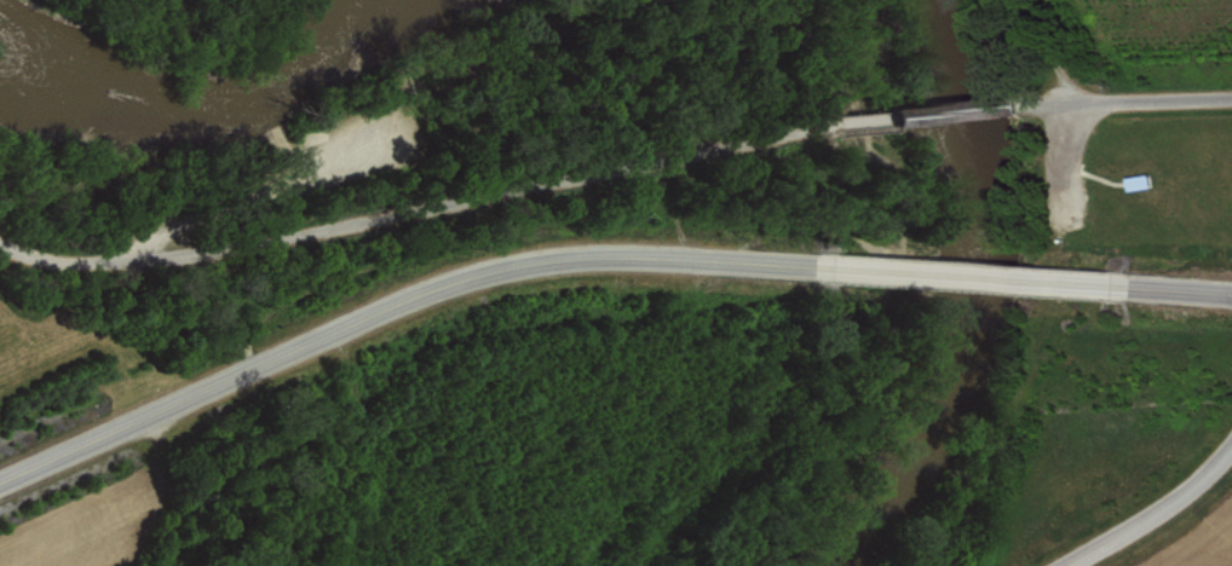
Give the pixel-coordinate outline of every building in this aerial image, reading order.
[(1124,174),(1125,188),(1149,186),(1147,172),(1124,174)]
